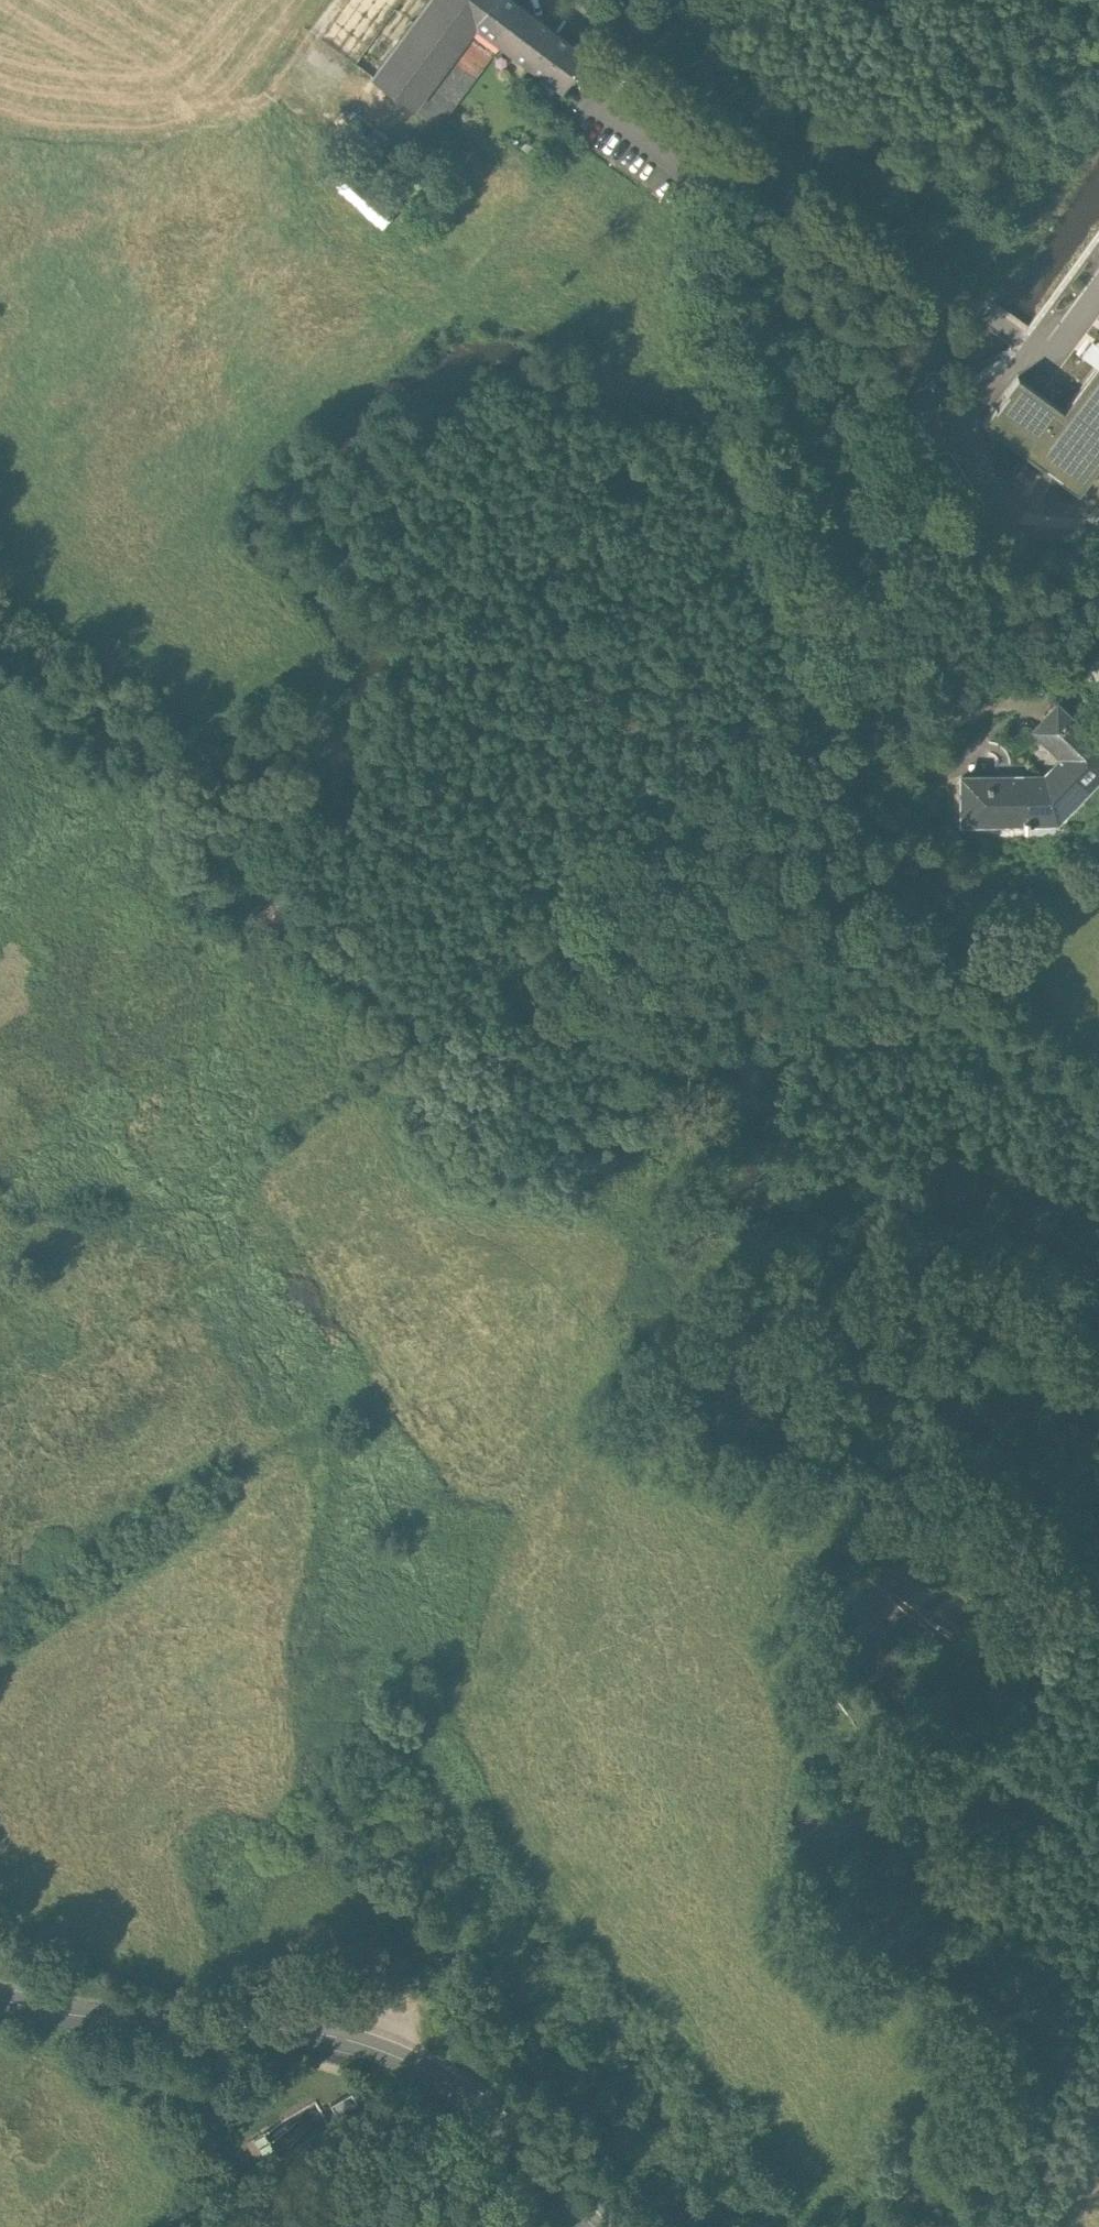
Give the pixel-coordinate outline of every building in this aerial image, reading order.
[(470,22),(486,0),(425,0),(370,74),(409,104),(461,34),(470,22)] [(512,0),(486,0),(470,22),(557,86),(582,52),(512,0)] [(489,55),(461,34),(409,104),(438,125),(489,55)] [(1065,416),(1017,381),(983,426),(1079,498),(1098,472),(1098,371),(1065,416)] [(1088,661),(1093,674),(1098,671),(1098,656),(1088,661)] [(1055,816),(1098,772),(1098,741),(1054,697),(1028,723),(1059,752),(1042,769),(957,769),(957,817),(1055,816)] [(362,2109),(351,2091),(330,2104),(341,2122),(362,2109)] [(317,2100),(270,2125),(283,2148),(329,2122),(317,2100)]
